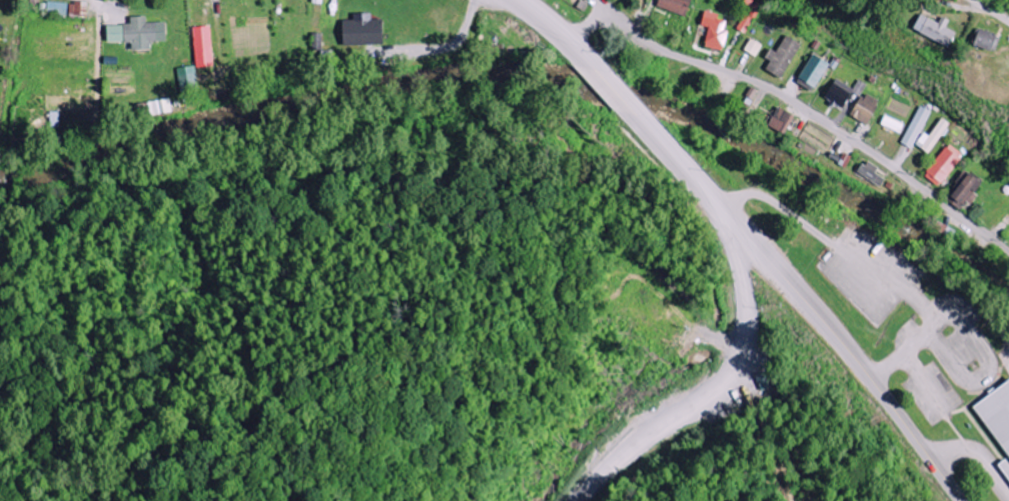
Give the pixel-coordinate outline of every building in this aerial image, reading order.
[(694,0),(659,0),(657,6),(687,17),(694,0)] [(68,16),(68,3),(48,2),(47,16),(68,16)] [(69,16),(87,17),(88,3),(70,3),(69,16)] [(759,5),(755,4),(749,17),(744,14),(737,30),(747,34),(759,5)] [(726,51),(729,31),(726,31),(728,22),(719,20),(720,14),(705,11),(703,26),(709,27),(706,48),(726,51)] [(344,46),(384,46),(384,20),(372,20),(372,14),(355,14),(355,21),(344,21),(344,46)] [(947,28),(950,20),(942,17),(940,23),(921,15),(914,32),(952,47),(958,32),(947,28)] [(108,43),(133,43),(133,50),(151,50),(151,42),(167,42),(167,23),(148,23),(147,17),(132,17),(132,26),(108,26),(108,43)] [(216,66),(210,26),(193,29),(198,68),(216,66)] [(973,44),(996,52),(1001,37),(979,29),(973,44)] [(777,53),(771,50),(766,58),(770,61),(766,70),(783,79),(802,44),(786,36),(777,53)] [(745,50),(756,57),(763,45),(751,39),(745,50)] [(797,82),(814,92),(832,65),(816,54),(797,82)] [(178,68),(181,95),(199,94),(196,67),(178,68)] [(865,84),(858,81),(854,89),(835,80),(826,99),(851,112),(865,84)] [(862,94),(851,116),(869,125),(880,103),(862,94)] [(142,103),(144,117),(172,113),(170,99),(142,103)] [(931,111),(920,106),(902,143),(913,149),(931,111)] [(787,134),(797,116),(779,107),(770,125),(787,134)] [(50,128),(59,128),(59,113),(50,113),(50,128)] [(882,128),(901,135),(905,123),(886,116),(882,128)] [(925,133),(917,145),(931,155),(951,124),(943,119),(931,137),(925,133)] [(965,156),(950,144),(925,176),(940,187),(965,156)] [(882,187),(887,179),(877,174),(880,168),(867,161),(859,174),(882,187)] [(985,182),(971,173),(952,203),(962,209),(966,203),(970,205),(985,182)] [(976,406),(1008,457),(1008,384),(976,406)] [(1000,464),(1008,478),(1008,458),(1000,464)]
